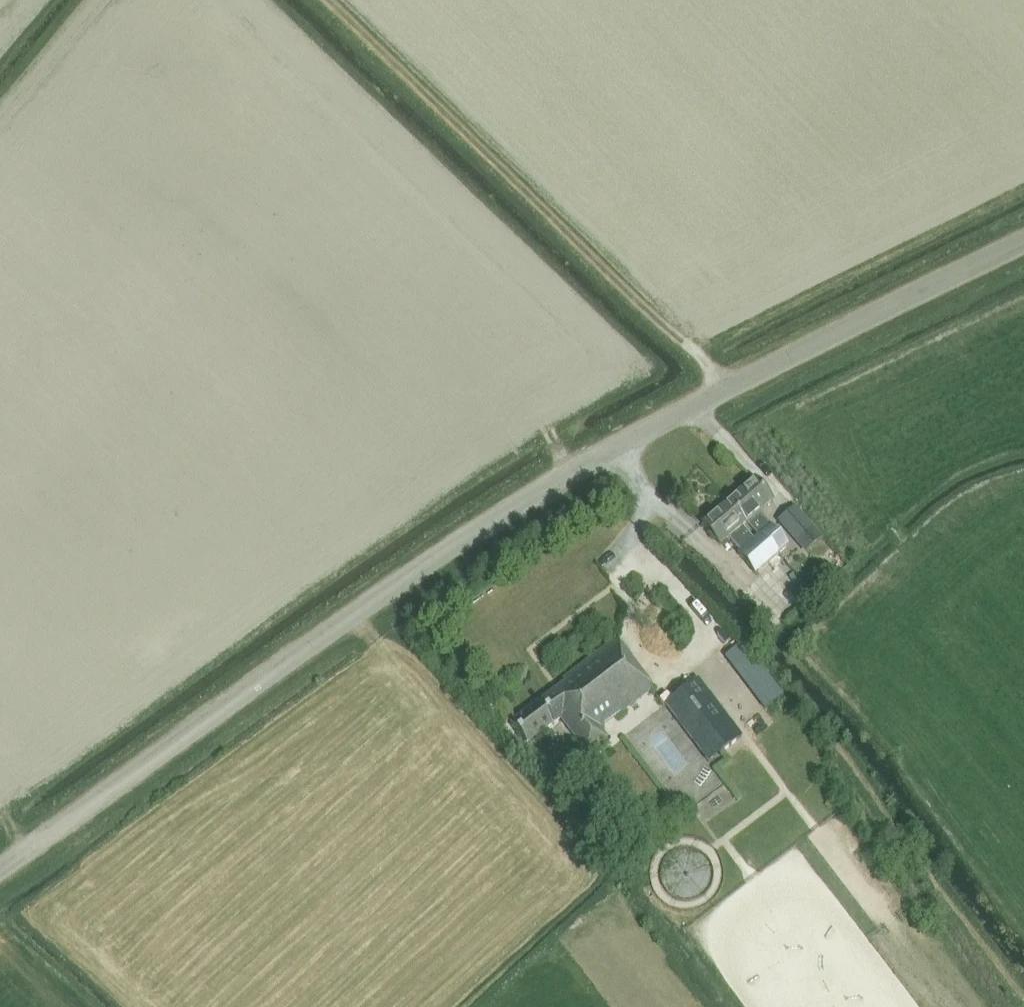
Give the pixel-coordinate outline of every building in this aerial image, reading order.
[(788,546),(759,513),(772,501),(754,480),(729,501),(740,515),(739,516),(746,524),(761,536),(772,548),(778,555),(788,546)] [(761,536),(746,524),(739,516),(740,515),(729,501),(702,525),(720,546),(728,539),(740,553),(738,555),(755,574),(778,555),(772,548),(761,536)] [(822,539),(813,528),(794,507),(779,520),(798,541),(806,535),(815,545),(822,539)] [(600,729),(653,689),(616,640),(563,679),(565,682),(509,725),(525,746),(560,720),(586,753),(607,738),(600,729)] [(746,640),(727,654),(767,709),(786,695),(746,640)] [(692,743),(706,732),(720,751),(741,735),(699,678),(663,705),(692,743)]
